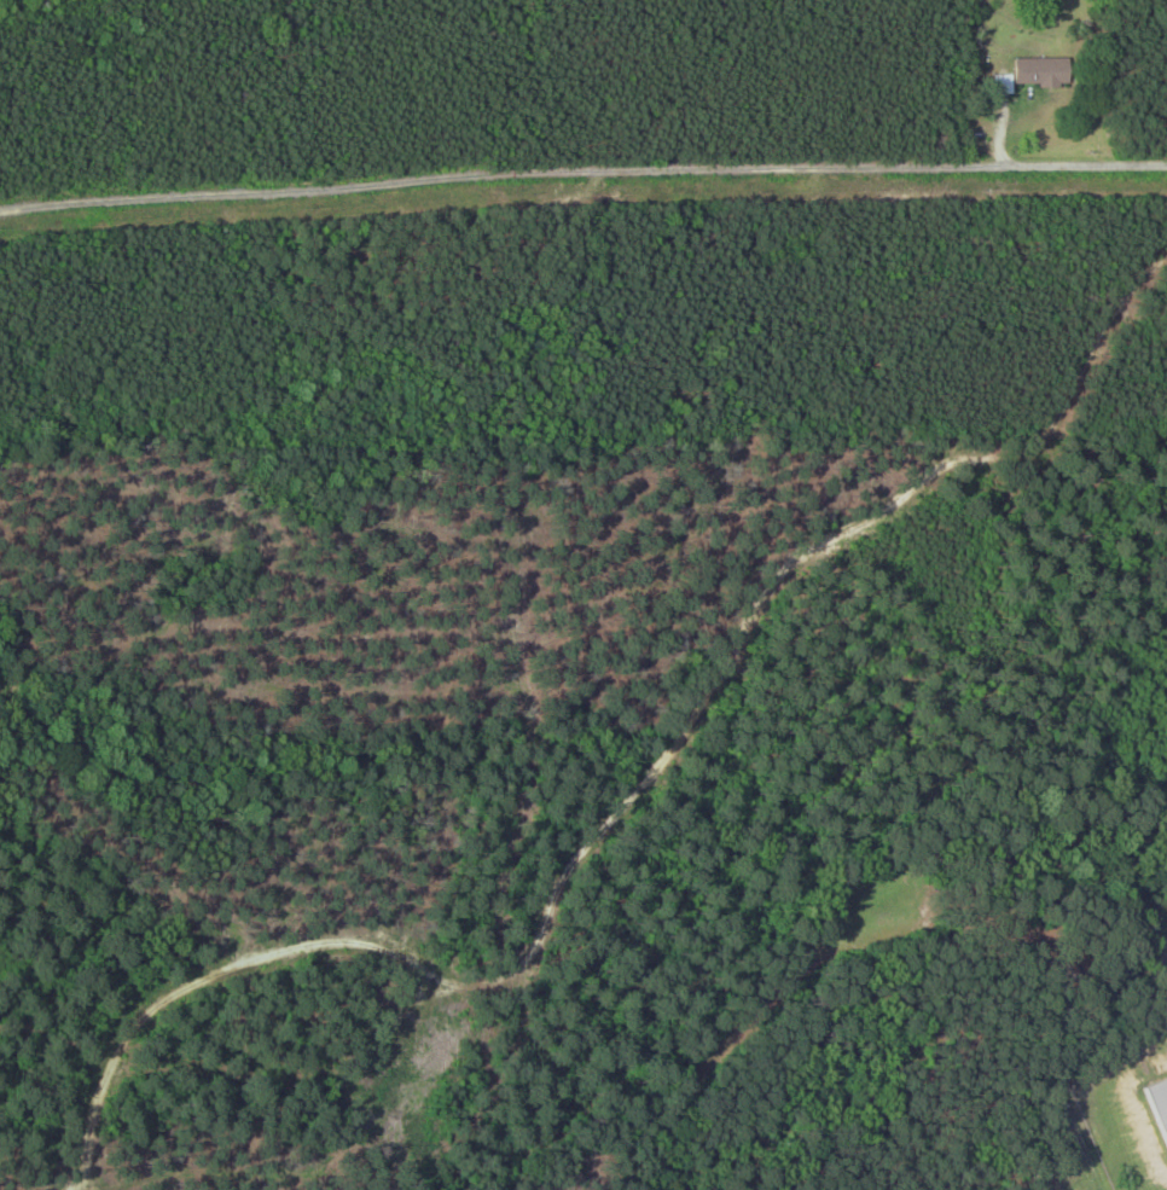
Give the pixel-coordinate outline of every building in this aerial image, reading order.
[(1010,58),(1010,85),(1065,85),(1065,58),(1010,58)] [(1134,1074),(1166,1178),(1166,1064),(1134,1074)]
